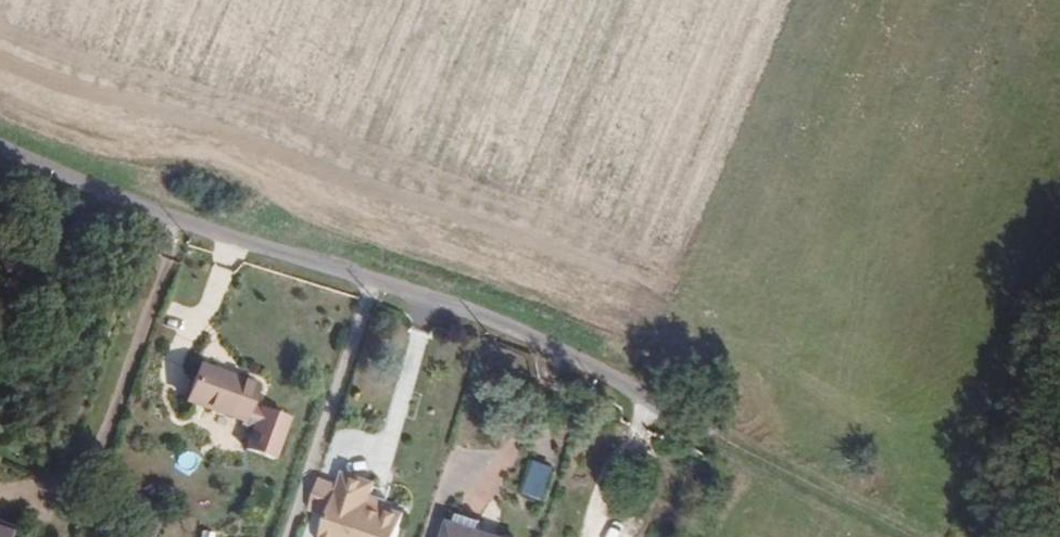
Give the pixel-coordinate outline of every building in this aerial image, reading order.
[(287,447),(302,405),(261,391),(267,374),(213,355),(202,388),(255,407),(252,413),(265,417),(258,437),(287,447)] [(416,497),(380,486),(387,466),(354,455),(329,528),(356,536),(402,536),(416,497)] [(533,530),(488,515),(492,506),(469,498),(466,507),(460,505),(449,536),(530,536),(533,530)] [(11,528),(0,524),(0,536),(8,536),(11,528)]
